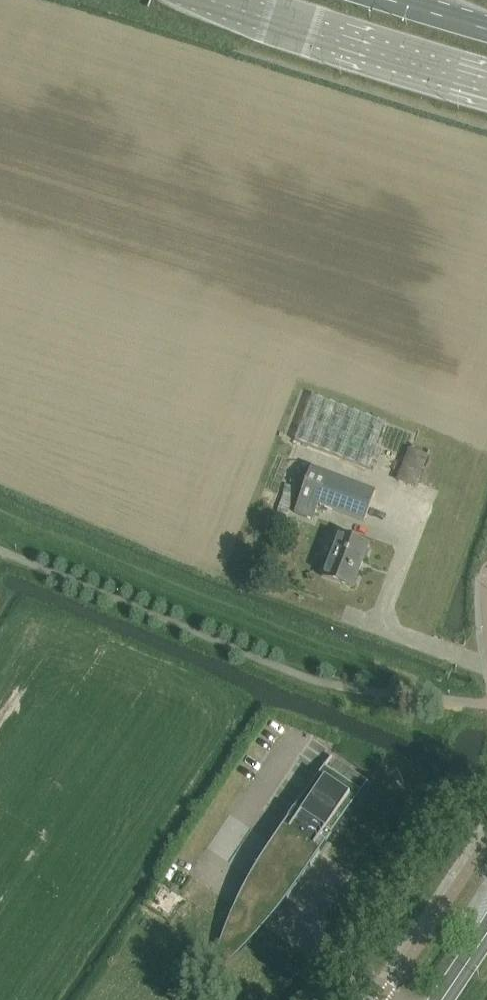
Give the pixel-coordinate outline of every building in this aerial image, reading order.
[(367,470),(385,425),(313,398),(296,443),(367,470)] [(376,493),(313,469),(295,515),(314,522),(320,506),(365,523),(376,493)] [(296,494),(286,491),(280,507),(290,511),(296,494)] [(353,589),(369,546),(339,535),(323,578),(353,589)] [(321,854),(369,783),(368,782),(361,791),(326,768),(332,758),(332,757),(274,842),(260,863),(245,889),(279,912),(300,884),(321,854)] [(267,926),(237,906),(231,917),(226,930),(216,955),(208,980),(229,964),(248,945),(267,926)]
